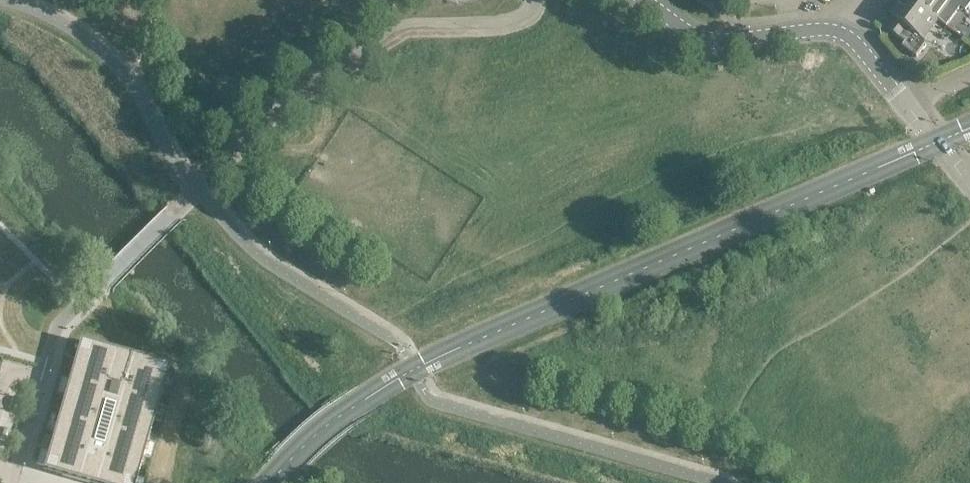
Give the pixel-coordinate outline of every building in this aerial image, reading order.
[(911,0),(904,0),(892,17),(896,20),(897,24),(891,33),(905,43),(902,47),(917,58),(924,49),(924,48),(926,45),(925,40),(922,38),(936,19),(911,0)] [(936,19),(946,27),(961,7),(965,11),(969,5),(969,0),(911,0),(936,19)] [(43,471),(59,476),(85,482),(135,482),(169,367),(111,350),(80,341),(43,471)]
